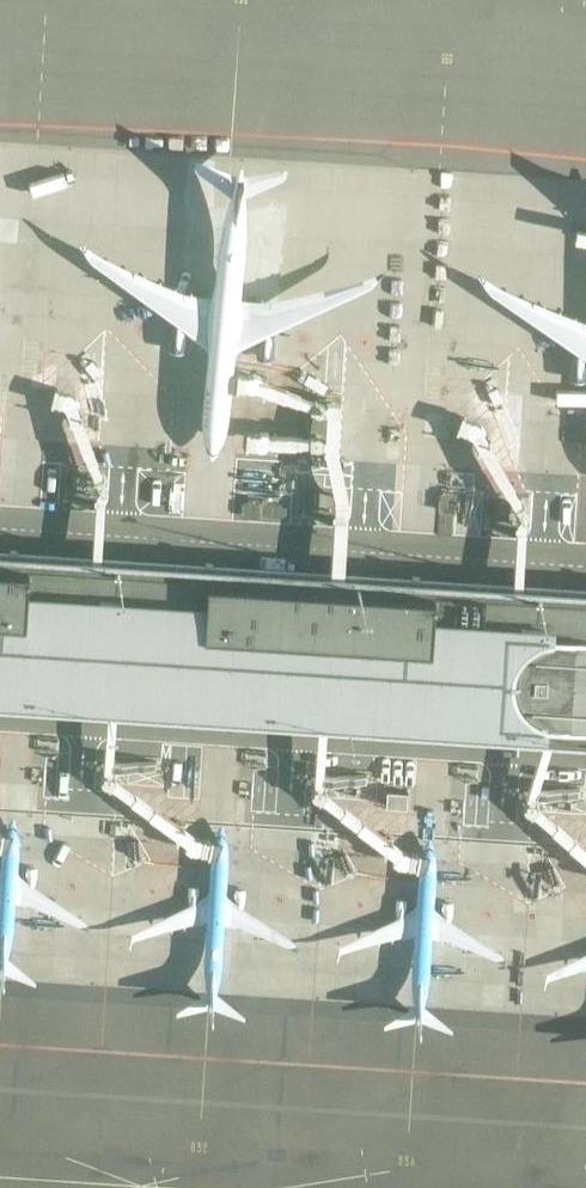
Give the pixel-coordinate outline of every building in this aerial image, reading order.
[(585,738),(585,585),(439,576),(207,561),(31,549),(0,547),(0,700),(585,738)]
